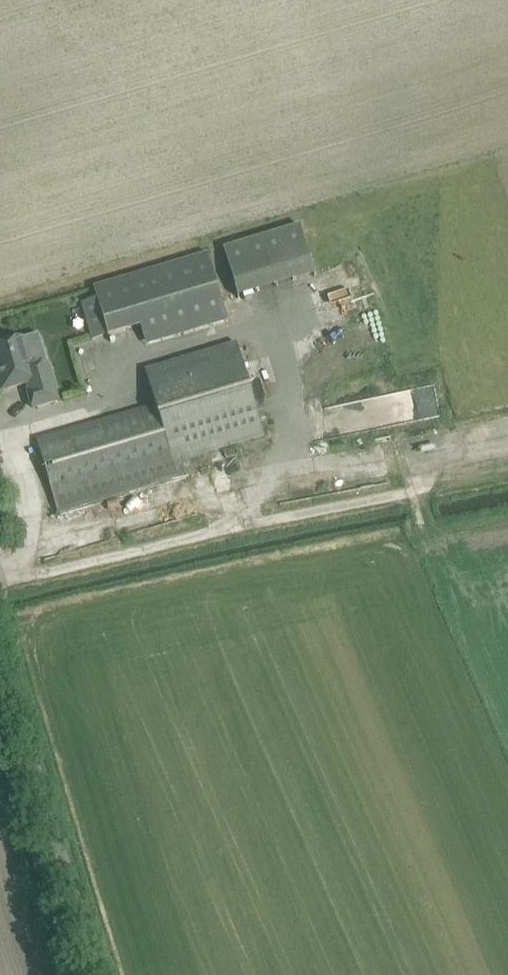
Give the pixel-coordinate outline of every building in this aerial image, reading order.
[(310,273),(293,222),(217,248),(234,298),(310,273)] [(208,253),(94,287),(97,298),(108,336),(141,326),(222,301),(208,253)] [(29,383),(31,391),(28,391),(33,408),(57,401),(47,365),(29,370),(20,340),(0,345),(0,380),(3,390),(29,383)] [(37,440),(59,514),(187,477),(182,462),(205,455),(205,454),(265,436),(238,343),(146,370),(156,405),(37,440)]
